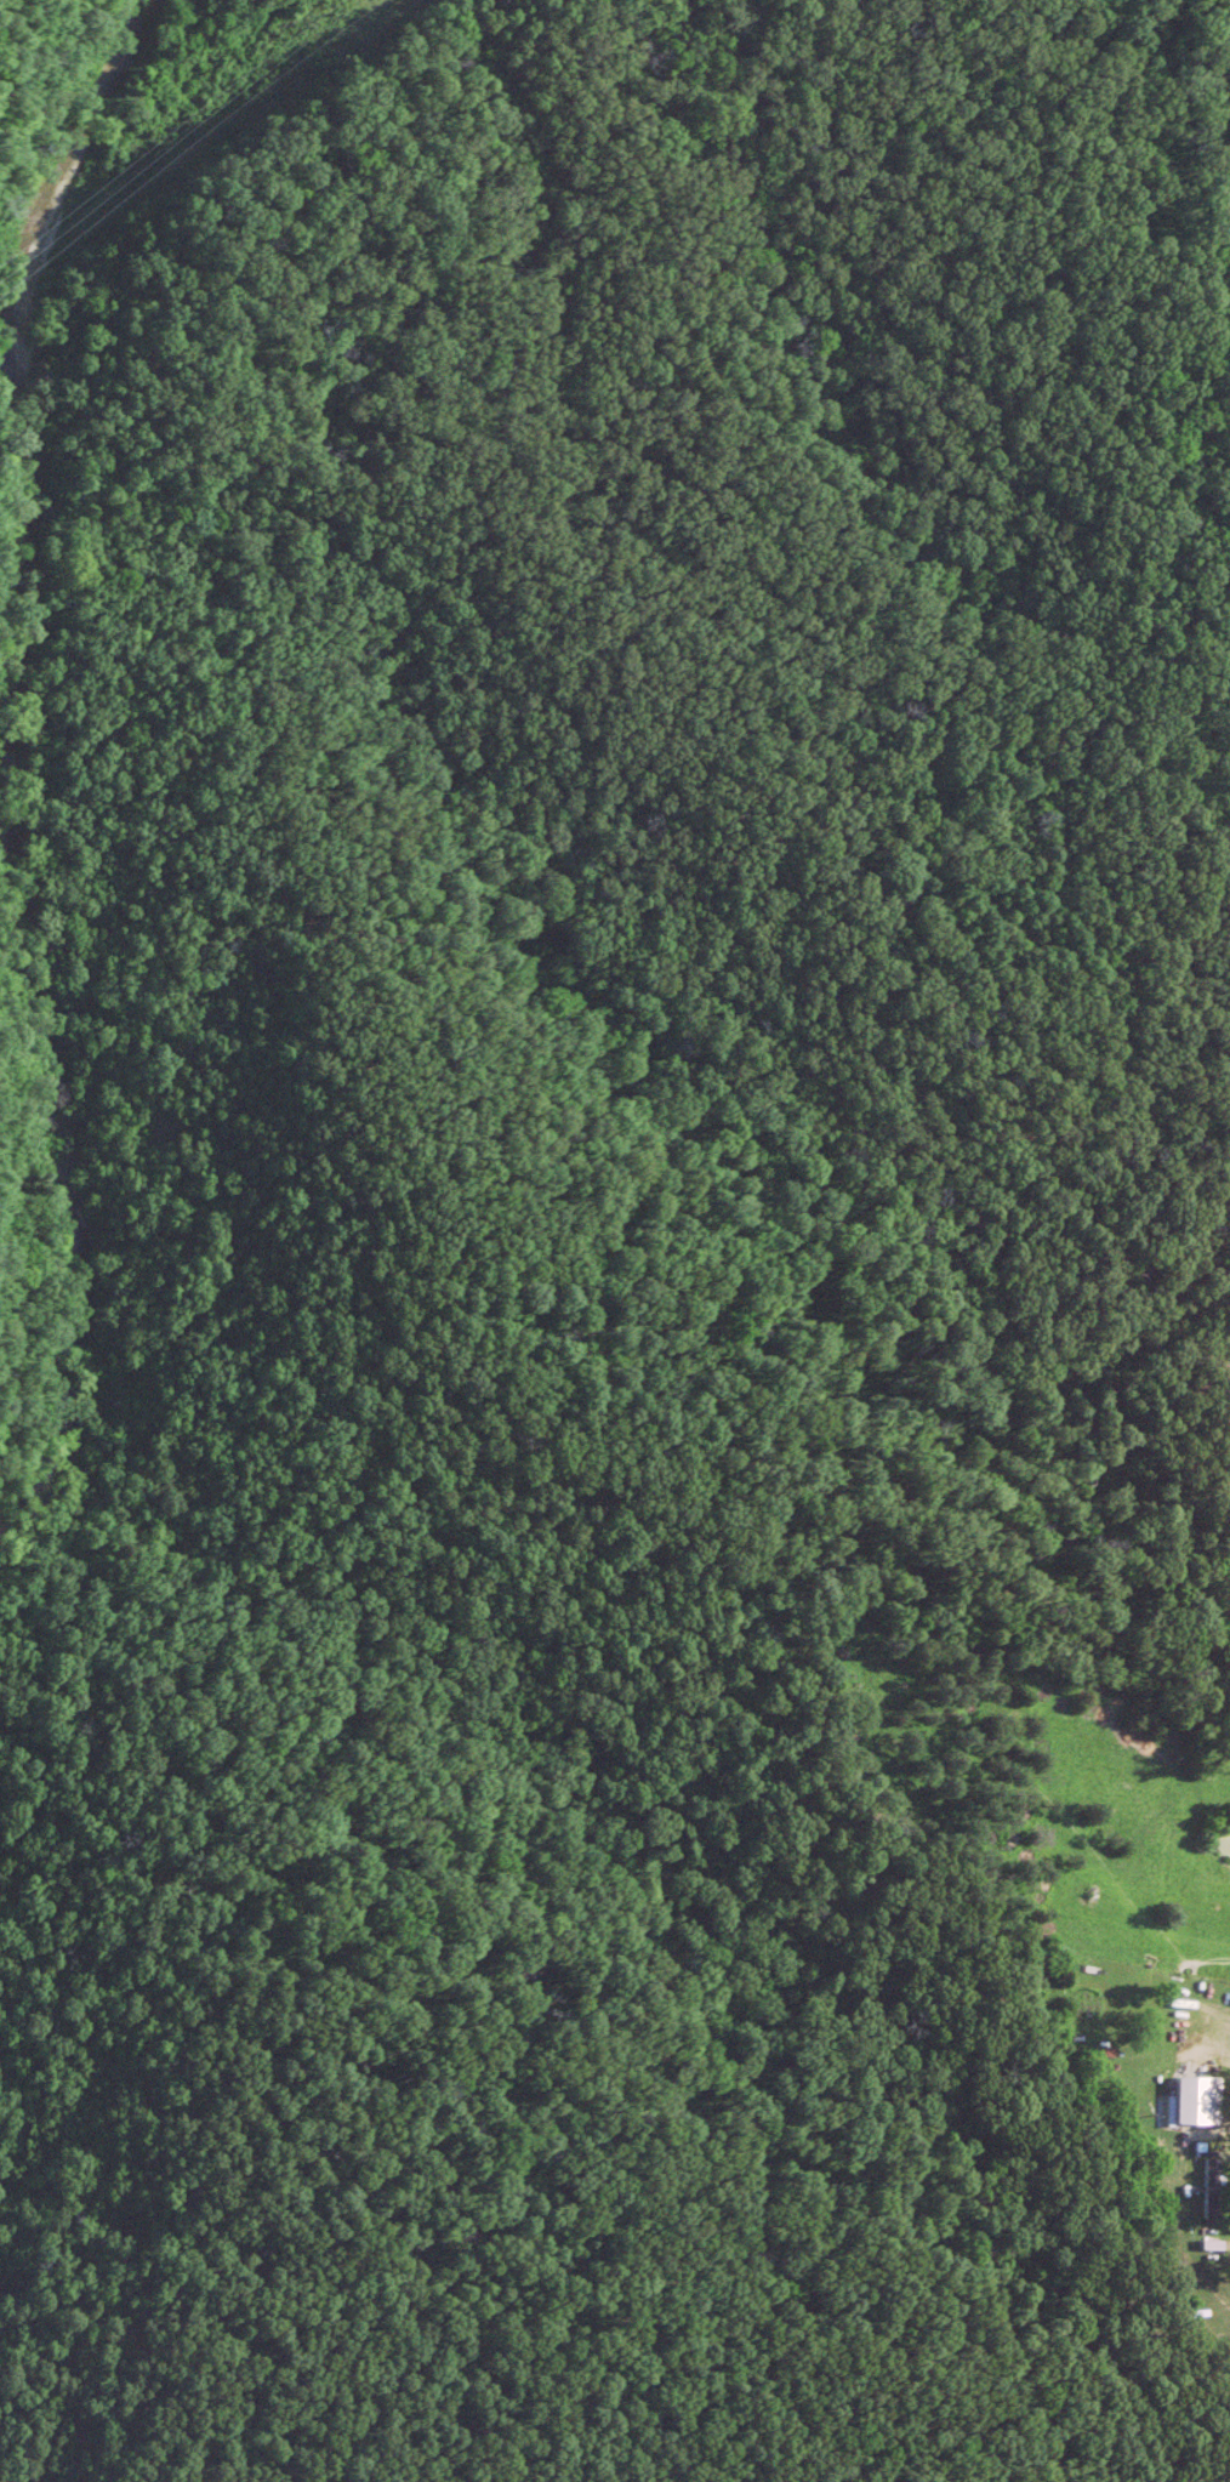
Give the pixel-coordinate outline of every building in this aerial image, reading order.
[(1180,2125),(1222,2125),(1223,2077),(1181,2077),(1180,2125)]
